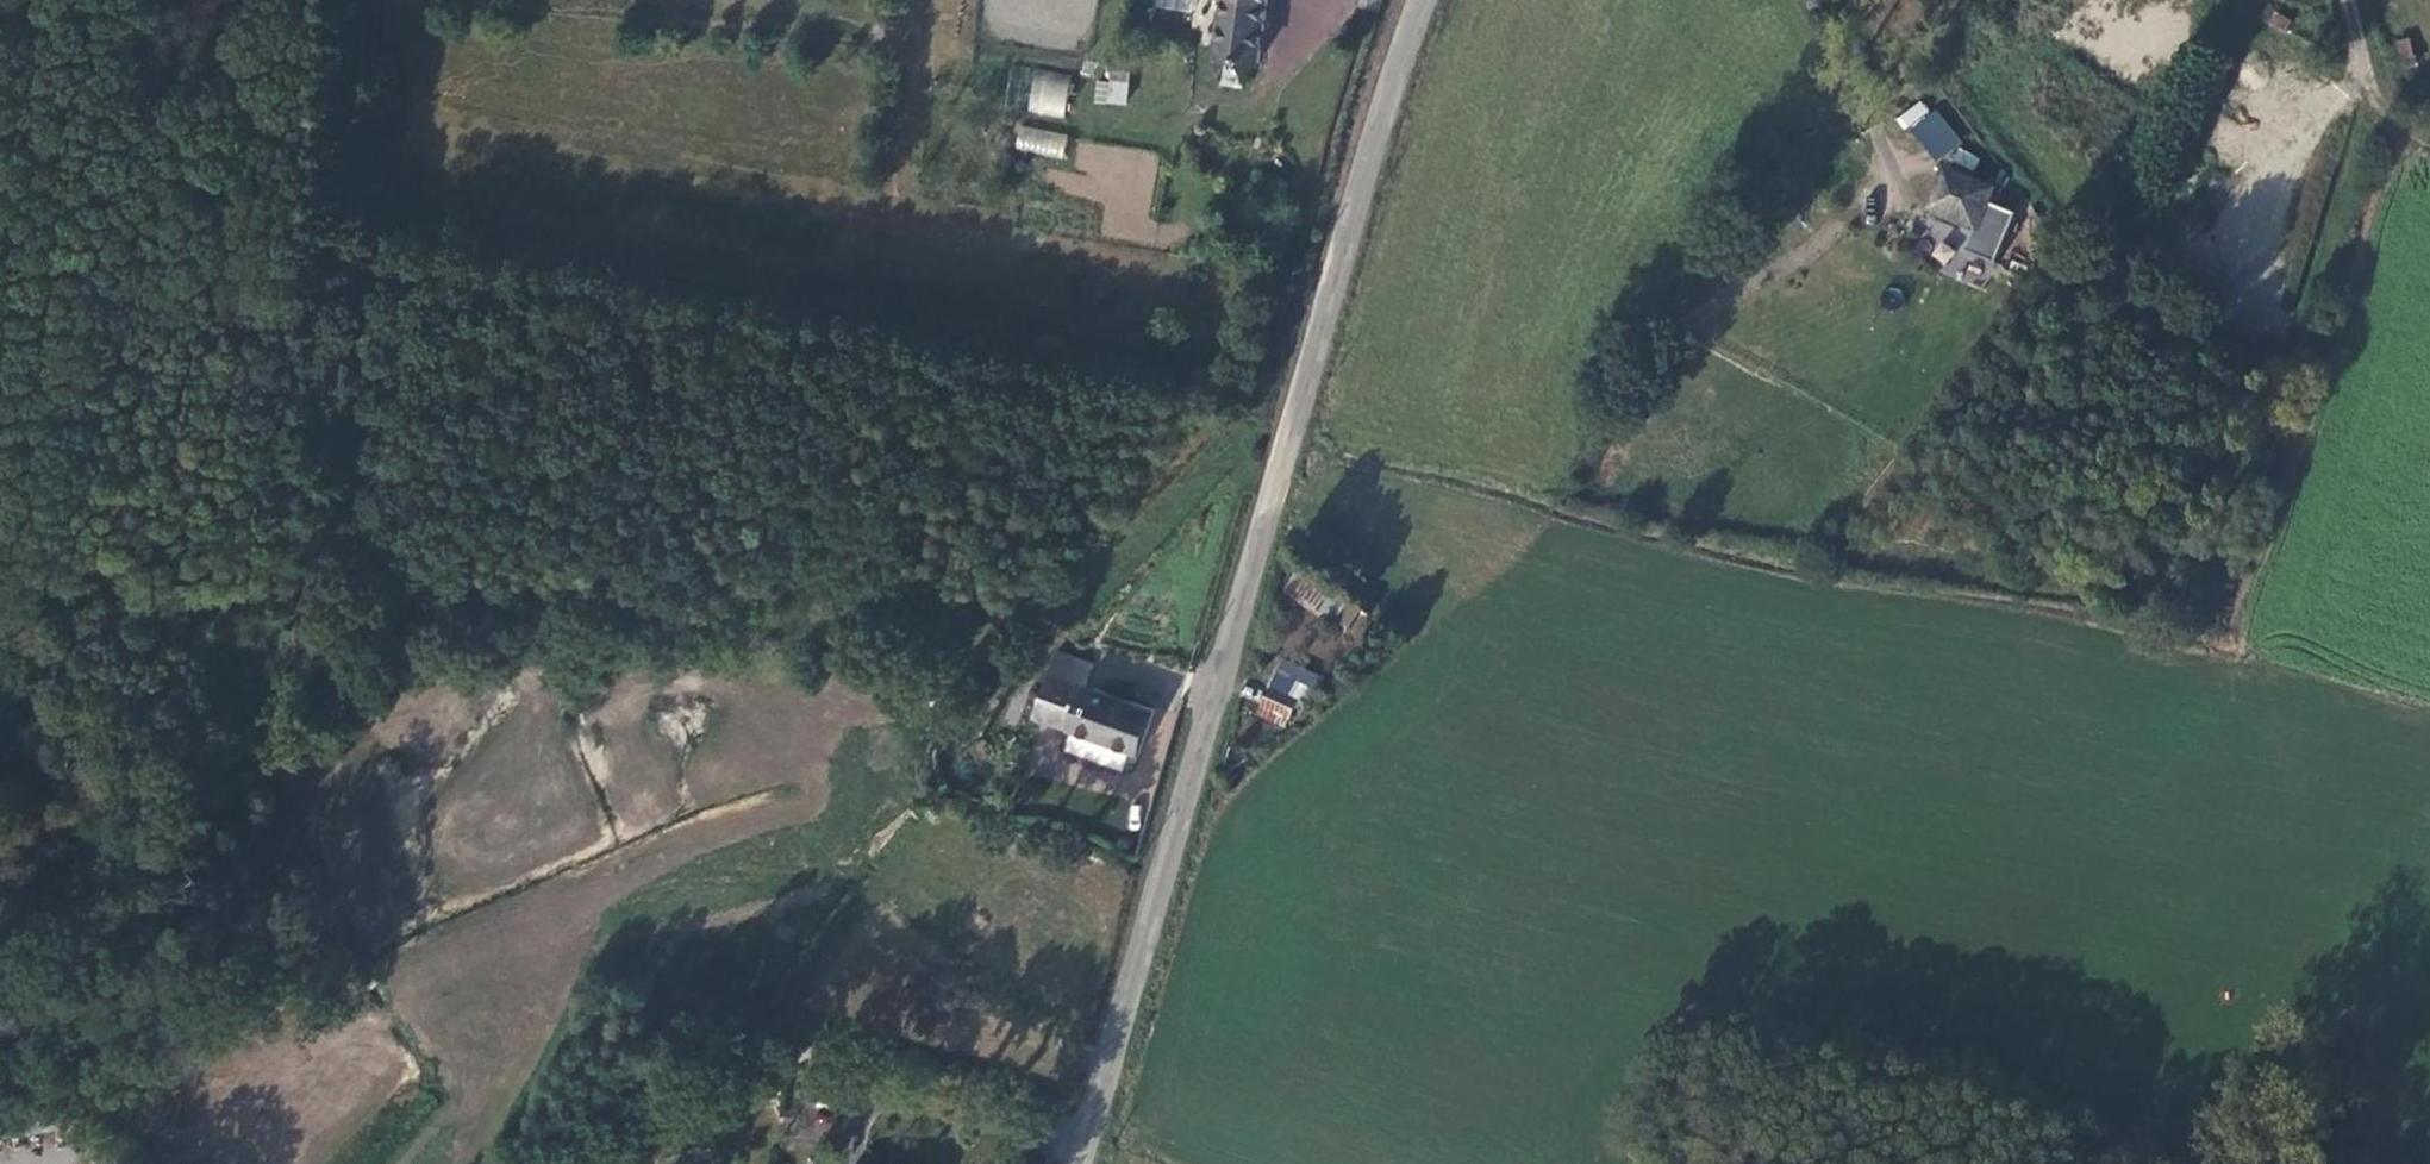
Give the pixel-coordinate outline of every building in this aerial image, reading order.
[(1250,63),(1259,0),(1215,0),(1207,57),(1250,63)] [(1373,17),(1377,0),(1359,0),(1356,10),(1367,15),(1373,17)] [(1352,49),(1367,15),(1356,10),(1344,7),(1331,40),(1352,49)] [(2400,63),(2415,59),(2409,37),(2394,40),(2400,63)] [(1126,106),(1129,70),(1098,68),(1095,103),(1126,106)] [(1935,162),(1960,140),(1922,96),(1897,117),(1935,162)] [(1062,159),(1068,133),(1016,123),(1010,149),(1062,159)] [(1951,146),(1945,161),(1973,170),(1978,155),(1951,146)] [(1935,176),(1919,210),(1966,231),(1980,194),(1935,176)] [(1321,618),(1335,598),(1297,570),(1283,589),(1321,618)] [(1093,659),(1070,650),(1050,667),(1033,714),(1072,730),(1125,747),(1134,750),(1149,708),(1085,684),(1093,659)] [(1323,684),(1282,665),(1276,677),(1317,697),(1323,684)] [(1283,728),(1292,708),(1261,694),(1252,714),(1283,728)] [(1121,764),(1125,747),(1072,730),(1066,746),(1121,764)]
